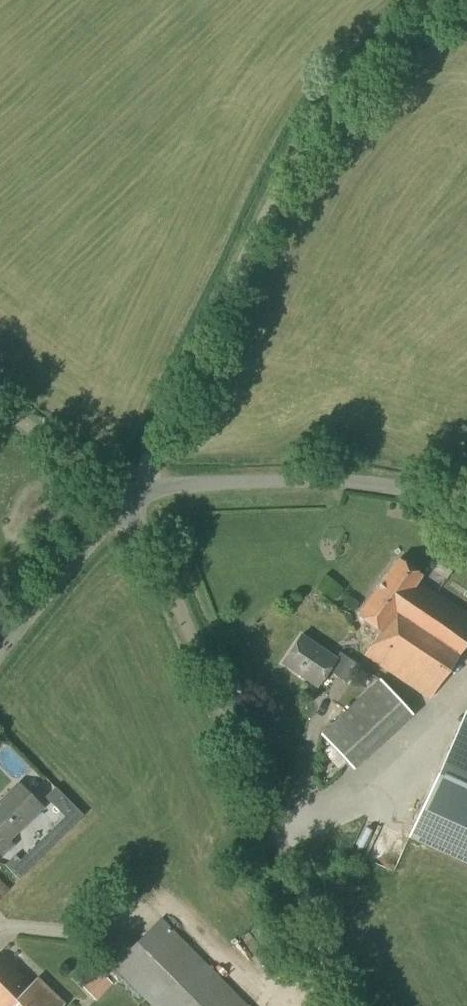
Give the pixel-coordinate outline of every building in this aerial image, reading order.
[(332,458),(342,448),(332,437),(322,447),(332,458)] [(466,642),(466,613),(418,580),(421,576),(398,560),(358,616),(379,631),(363,656),(427,701),(466,642)] [(335,659),(301,636),(282,664),(317,687),(328,671),(346,684),(358,666),(339,653),(335,659)] [(354,770),(413,715),(379,679),(320,735),(354,770)] [(412,835),(466,860),(466,717),(412,835)] [(15,846),(10,841),(42,808),(18,784),(0,803),(2,805),(0,807),(0,857),(2,859),(15,846)] [(64,817),(19,861),(14,856),(4,866),(17,880),(28,870),(82,816),(56,789),(46,799),(64,817)] [(0,881),(0,898),(8,889),(0,881)] [(162,917),(132,947),(117,932),(97,952),(112,967),(151,1005),(249,1005),(162,917)] [(0,954),(0,1005),(63,1005),(64,1005),(37,978),(31,984),(0,954)] [(104,1001),(121,986),(103,966),(86,981),(104,1001)]
